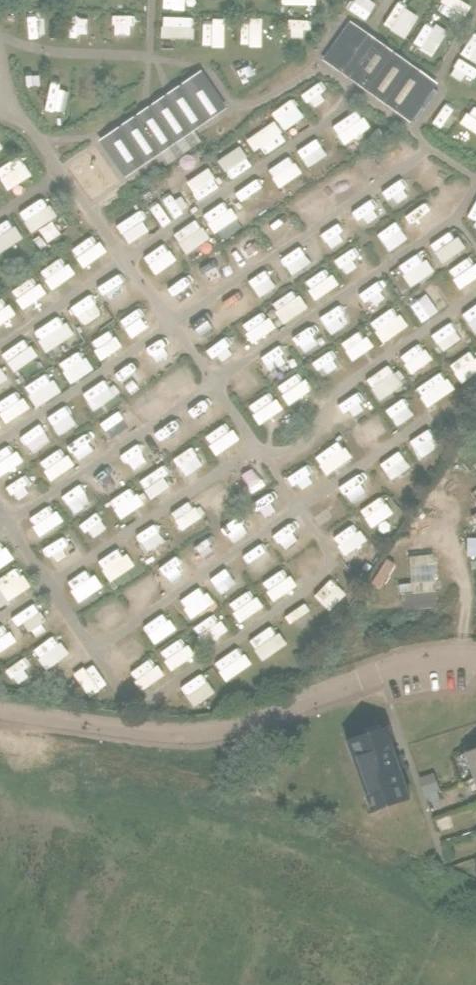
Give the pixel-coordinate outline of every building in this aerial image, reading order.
[(167,9),(189,9),(190,0),(167,0),(167,9)] [(422,13),(400,0),(385,24),(408,38),(422,13)] [(473,2),(469,0),(443,0),(438,11),(464,23),(473,2)] [(166,37),(197,38),(197,16),(166,15),(166,37)] [(229,45),(229,18),(206,18),(206,45),(229,45)] [(265,44),(266,19),(245,18),(244,43),(265,44)] [(434,56),(450,31),(429,19),(414,44),(434,56)] [(436,85),(348,21),(321,60),(409,123),(436,85)] [(475,31),(463,54),(475,61),(475,31)] [(475,81),(475,63),(461,57),(454,72),(475,81)] [(200,71),(98,139),(123,177),(225,109),(200,71)] [(316,108),(332,97),(321,82),(305,93),(316,108)] [(275,111),(287,130),(308,115),(295,97),(275,111)] [(449,129),(461,110),(448,102),(436,121),(449,129)] [(463,123),(475,130),(475,104),(475,103),(463,123)] [(348,144),(375,128),(362,108),(336,124),(348,144)] [(266,156),(291,138),(277,119),(252,137),(266,156)] [(319,136),(300,149),(312,166),(331,153),(319,136)] [(243,145),(221,159),(234,179),(256,164),(243,145)] [(0,166),(0,169),(8,188),(34,177),(25,155),(0,166)] [(296,156),(271,166),(280,186),(304,175),(296,156)] [(211,168),(191,181),(203,198),(223,185),(211,168)] [(237,192),(251,213),(275,199),(261,177),(237,192)] [(401,179),(386,190),(397,205),(412,195),(401,179)] [(22,211),(34,232),(60,216),(48,195),(22,211)] [(383,214),(372,199),(355,210),(366,225),(383,214)] [(120,224),(132,243),(154,229),(142,210),(120,224)] [(26,238),(13,217),(0,224),(0,250),(2,253),(26,238)] [(191,253),(213,237),(199,218),(176,234),(191,253)] [(381,233),(392,249),(411,236),(399,220),(381,233)] [(88,267),(110,251),(97,233),(75,248),(88,267)] [(167,243),(147,256),(159,273),(178,259),(167,243)] [(293,274),(314,264),(305,245),(284,256),(293,274)] [(348,273),(365,264),(355,247),(339,257),(348,273)] [(400,265),(413,285),(437,271),(424,250),(400,265)] [(65,255),(43,270),(56,288),(78,273),(65,255)] [(307,280),(318,299),(341,286),(330,267),(307,280)] [(262,296),(279,286),(269,269),(252,280),(262,296)] [(48,297),(40,277),(15,286),(23,307),(48,297)] [(112,281),(90,294),(95,301),(116,288),(112,281)] [(417,294),(432,316),(451,303),(436,281),(417,294)] [(274,304),(288,323),(311,307),(297,288),(274,304)] [(18,315),(6,296),(0,300),(0,327),(18,315)] [(464,313),(475,330),(475,304),(464,313)] [(396,305),(373,322),(387,342),(410,326),(396,305)] [(135,336),(153,326),(143,308),(125,318),(135,336)] [(256,343),(279,329),(267,310),(244,324),(256,343)] [(48,351),(77,335),(64,314),(36,330),(48,351)] [(458,317),(432,332),(444,352),(469,337),(458,317)] [(353,358),(375,350),(368,330),(345,339),(353,358)] [(223,362),(239,352),(229,337),(213,347),(223,362)] [(15,370),(40,358),(30,339),(5,350),(15,370)] [(415,374),(435,358),(422,341),(402,356),(415,374)] [(316,361),(325,374),(343,360),(334,348),(316,361)] [(76,382),(95,368),(81,349),(63,363),(76,382)] [(452,365),(466,382),(475,374),(475,355),(471,349),(452,365)] [(10,381),(0,360),(0,386),(10,381)] [(392,364),(369,378),(382,399),(405,385),(392,364)] [(429,406),(457,390),(446,370),(417,386),(429,406)] [(291,404),(315,391),(303,371),(280,384),(291,404)] [(34,394),(54,381),(48,372),(28,385),(34,394)] [(110,376),(86,393),(97,410),(121,393),(110,376)] [(352,417),(373,404),(364,389),(342,402),(352,417)] [(32,410),(22,390),(0,401),(0,406),(8,422),(32,410)] [(261,423),(285,411),(275,391),(251,403),(261,423)] [(60,435),(80,425),(71,405),(50,415),(60,435)] [(110,430),(127,418),(122,410),(105,422),(110,430)] [(361,422),(368,440),(388,432),(382,414),(361,422)] [(220,454),(243,438),(231,420),(207,436),(220,454)] [(26,448),(46,439),(39,427),(20,436),(26,448)] [(318,455),(330,474),(355,457),(343,438),(318,455)] [(1,475),(25,464),(16,443),(0,451),(0,473),(1,475)] [(197,445),(175,457),(186,477),(208,464),(197,445)] [(77,466),(64,447),(41,462),(54,481),(77,466)] [(394,478),(412,466),(402,450),(383,462),(394,478)] [(294,472),(302,488),(318,480),(310,464),(294,472)] [(165,465),(142,479),(154,498),(177,484),(165,465)] [(10,485),(21,500),(36,489),(25,474),(10,485)] [(66,493),(76,510),(94,500),(84,482),(66,493)] [(124,518),(147,504),(136,485),(113,499),(124,518)] [(385,494),(363,509),(375,527),(397,512),(385,494)] [(185,530),(205,517),(194,499),(174,512),(185,530)] [(66,522),(54,503),(31,517),(43,536),(66,522)] [(83,523),(94,539),(112,527),(100,511),(83,523)] [(345,556),(370,539),(357,521),(333,538),(345,556)] [(146,550),(163,544),(156,526),(140,532),(146,550)] [(16,560),(4,539),(0,542),(0,569),(16,560)] [(247,554),(258,570),(276,557),(265,541),(247,554)] [(113,580),(136,567),(125,546),(101,559),(113,580)] [(434,608),(435,560),(400,560),(400,608),(434,608)] [(7,601),(32,588),(20,566),(0,577),(0,588),(7,601)] [(91,568),(70,579),(79,597),(100,586),(91,568)] [(333,577),(317,595),(334,610),(350,591),(333,577)] [(205,585),(182,599),(194,618),(217,603),(205,585)] [(242,622),(265,608),(253,589),(230,603),(242,622)] [(28,633),(49,620),(38,602),(17,615),(28,633)] [(293,623),(313,610),(308,602),(288,615),(293,623)] [(206,644),(229,633),(219,613),(196,625),(206,644)] [(0,628),(0,653),(18,644),(8,624),(0,628)] [(265,661),(289,644),(275,624),(251,640),(265,661)] [(48,669),(71,654),(58,633),(35,649),(48,669)] [(162,651),(175,670),(197,654),(185,636),(162,651)] [(228,681),(254,665),(242,646),(216,662),(228,681)] [(145,690),(167,675),(154,656),(132,671),(145,690)] [(9,669),(20,684),(36,673),(25,658),(9,669)] [(205,671),(183,686),(197,706),(219,692),(205,671)] [(344,743),(366,817),(402,806),(380,732),(344,743)] [(455,757),(464,784),(475,780),(475,750),(455,757)] [(464,784),(472,808),(475,807),(475,780),(464,784)] [(428,796),(423,781),(414,784),(419,799),(425,797),(428,796)] [(429,812),(425,797),(419,799),(423,813),(429,812)] [(439,820),(427,824),(430,835),(443,832),(439,820)]
